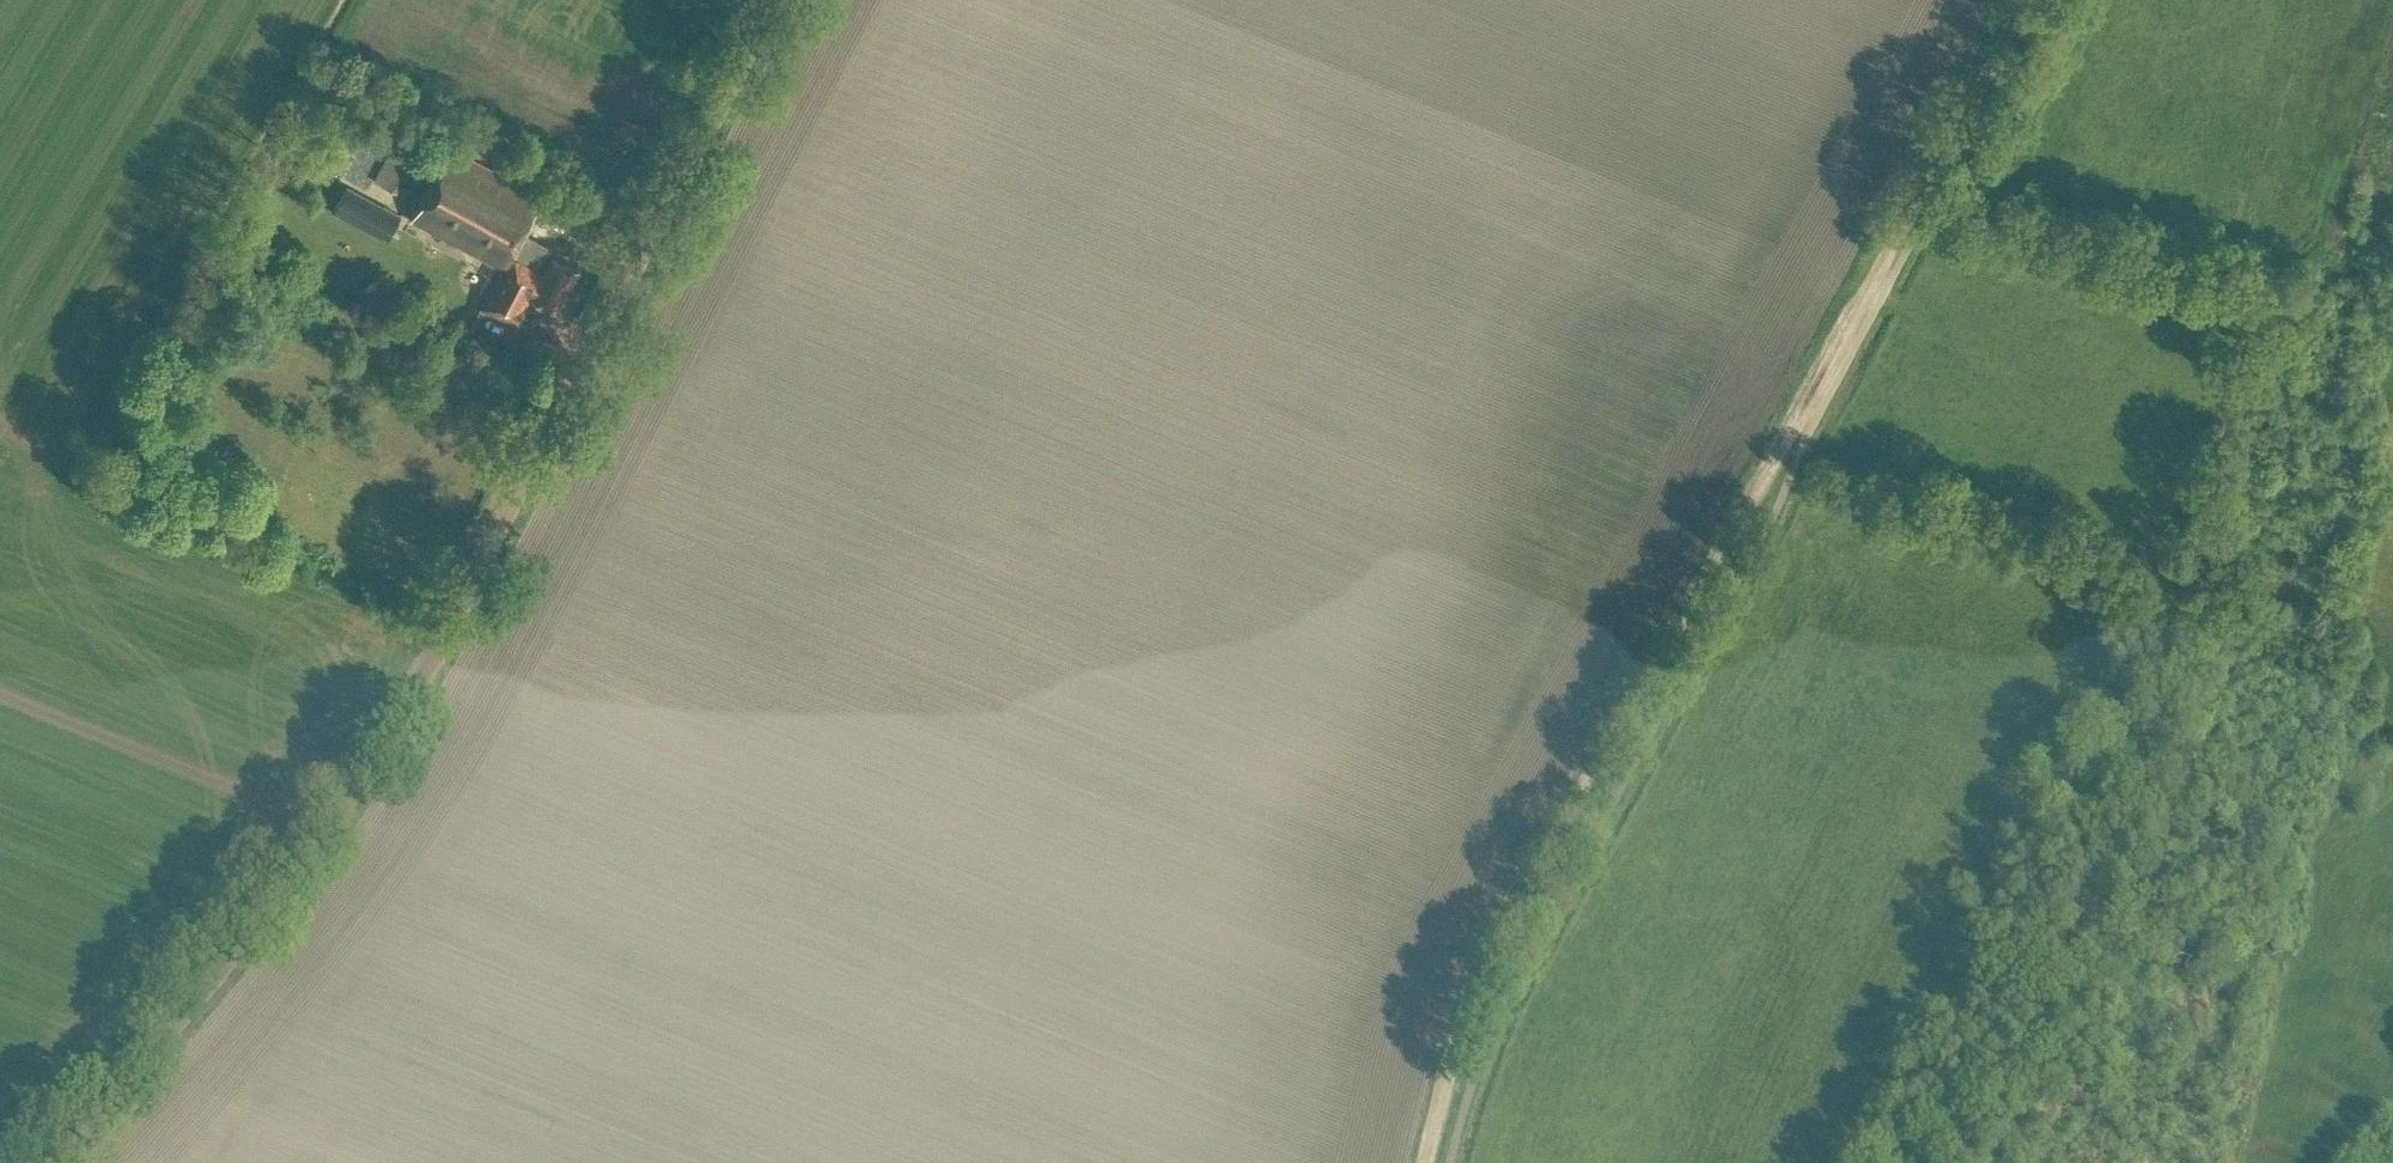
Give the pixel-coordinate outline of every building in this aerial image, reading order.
[(561,310),(582,271),(555,257),(558,251),(523,232),(543,195),(453,146),(412,221),(503,270),(481,310),(515,329),(533,295),(561,310)] [(383,204),(369,231),(387,240),(401,213),(383,204)]
